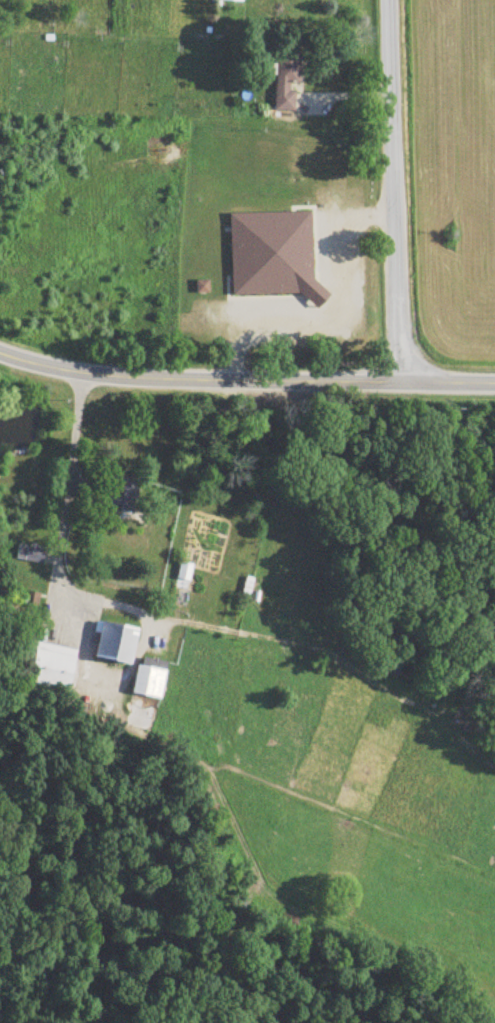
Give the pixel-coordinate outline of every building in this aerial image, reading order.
[(300,51),(277,50),(276,112),(294,112),(295,85),(300,85),(300,51)] [(312,213),(230,215),(232,299),(326,297),(326,288),(314,289),(312,213)] [(107,474),(105,482),(90,479),(86,500),(120,507),(119,512),(133,515),(139,484),(125,481),(125,478),(107,474)] [(189,582),(190,566),(178,565),(177,581),(189,582)] [(94,622),(92,633),(97,634),(92,659),(95,659),(94,666),(105,668),(106,661),(128,665),(135,630),(94,622)] [(35,643),(26,687),(67,695),(76,652),(35,643)] [(136,666),(130,695),(158,701),(164,672),(136,666)]
